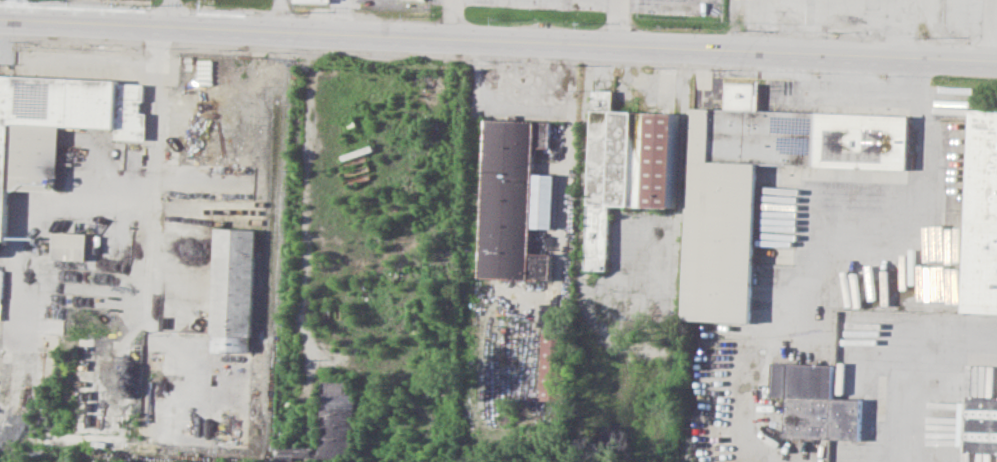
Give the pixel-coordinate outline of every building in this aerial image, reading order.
[(7,239),(0,239),(0,74),(119,80),(119,82),(145,83),(144,100),(141,100),(141,113),(148,113),(147,139),(118,138),(118,127),(62,124),(59,190),(9,188),(7,239)] [(759,82),(758,109),(910,115),(908,168),(757,162),(751,321),(685,319),(693,107),(725,108),(726,81),(759,82)] [(586,265),(591,86),(616,86),(616,114),(674,116),(672,202),(607,201),(606,265),(586,265)] [(996,312),(996,109),(973,108),(964,310),(996,312)] [(480,276),(554,279),(555,253),(530,252),(532,226),(534,173),(535,146),(549,147),(550,121),(487,118),(480,276)] [(532,226),(554,227),(556,174),(534,173),(532,226)] [(216,227),(211,334),(213,334),(212,350),(250,352),(251,336),(252,336),(257,229),(216,227)] [(54,258),(87,260),(88,233),(56,231),(54,258)] [(544,331),(541,399),(564,400),(567,332),(544,331)] [(772,361),(835,364),(833,397),(862,398),(860,439),(786,436),(788,395),(771,395),(772,361)] [(355,458),(358,393),(350,393),(350,381),(324,380),(321,447),(277,445),(277,461),(297,461),(297,456),(355,458)] [(966,395),(996,396),(996,452),(964,451),(964,445),(959,445),(960,401),(966,401),(966,395)]
